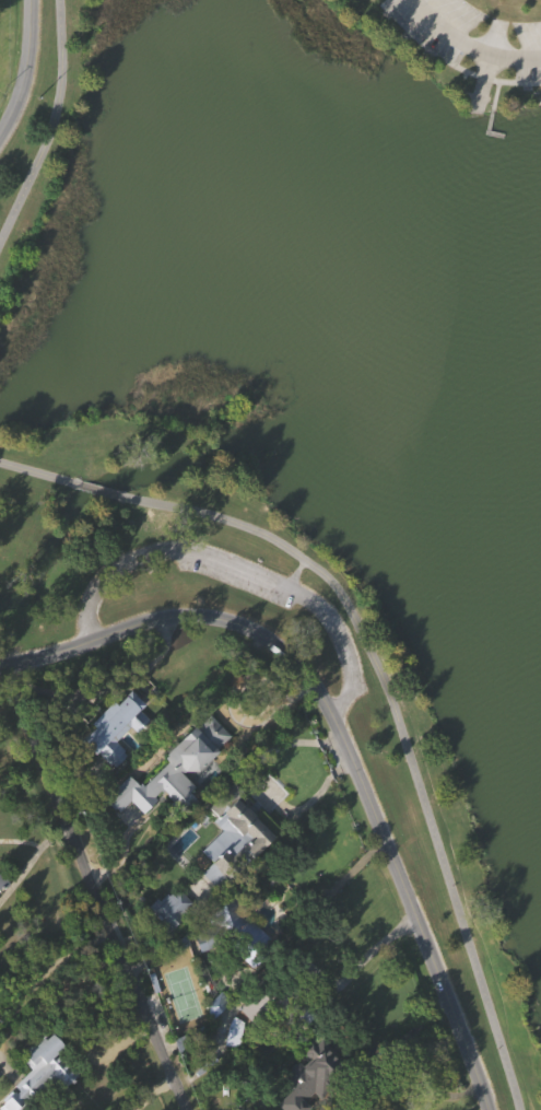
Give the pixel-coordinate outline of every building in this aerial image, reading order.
[(129,691),(143,705),(139,710),(150,720),(138,733),(132,727),(117,741),(130,755),(117,769),(97,750),(93,755),(79,740),(92,727),(89,724),(110,701),(114,704),(128,690),(129,691)] [(210,714),(230,733),(214,748),(217,751),(198,771),(185,771),(165,793),(162,791),(155,796),(145,787),(168,762),(165,758),(166,757),(164,755),(191,726),(195,729),(210,714)] [(83,773),(114,802),(128,787),(117,776),(131,760),(138,767),(150,753),(139,743),(144,737),(130,724),(117,738),(113,734),(91,757),(95,760),(83,773)] [(231,769),(208,746),(166,788),(171,793),(143,820),(130,807),(106,831),(120,845),(131,833),(143,845),(164,824),(180,840),(198,822),(188,812),(231,769)] [(237,788),(246,796),(249,793),(264,808),(261,811),(280,830),(251,858),(250,857),(220,890),(202,873),(212,862),(201,851),(222,830),(212,821),(216,817),(213,813),(222,803),(226,807),(231,803),(226,799),(237,788)] [(275,868),(229,821),(209,840),(218,850),(214,854),(223,863),(202,883),(213,895),(202,906),(214,919),(248,886),(252,890),(275,868)] [(251,932),(199,953),(190,930),(215,921),(212,914),(236,890),(251,932)] [(169,962),(194,936),(173,917),(148,943),(169,962)] [(248,986),(269,974),(255,950),(247,955),(234,931),(215,942),(232,972),(238,969),(248,986)] [(274,1012),(259,1028),(238,1009),(255,992),(274,1012)] [(239,1041),(239,1047),(223,1045),(228,1026),(234,1017),(243,1023),(239,1041)] [(240,1034),(249,1052),(273,1040),(264,1022),(240,1034)] [(212,1050),(230,1039),(223,1026),(204,1037),(212,1050)] [(52,1084),(25,1109),(0,1109),(0,1107),(2,1105),(1,1102),(13,1091),(15,1094),(17,1091),(13,1087),(31,1070),(21,1060),(42,1039),(44,1041),(49,1035),(61,1048),(59,1050),(80,1072),(60,1091),(52,1084)] [(307,1108),(305,1109),(279,1109),(273,1105),(289,1089),(282,1084),(285,1082),(281,1077),(289,1070),(289,1066),(292,1064),(295,1063),(299,1067),(308,1059),(301,1051),(309,1041),(314,1047),(320,1040),(350,1070),(319,1100),(311,1093),(302,1102),(307,1108)] [(227,1077),(241,1079),(246,1052),(231,1050),(227,1077)] [(46,1067),(22,1092),(32,1101),(23,1109),(75,1109),(82,1102),(46,1067)]
